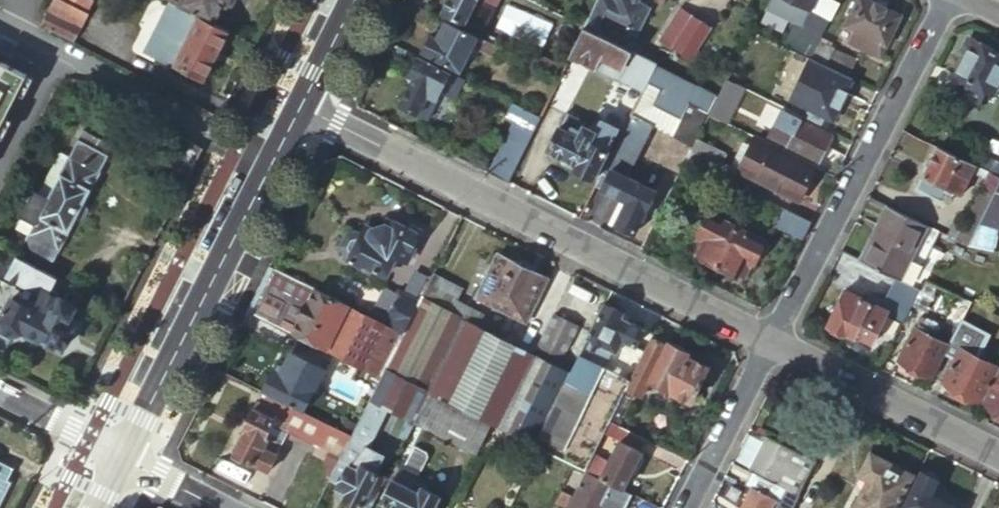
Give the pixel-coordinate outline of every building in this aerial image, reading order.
[(54,0),(53,0),(39,26),(71,43),(86,16),(54,0)] [(86,16),(93,3),(88,0),(54,0),(86,16)] [(181,6),(210,21),(220,3),(224,5),(227,0),(184,0),(181,6)] [(441,14),(464,25),(476,0),(448,0),(441,14)] [(610,9),(596,2),(589,17),(585,26),(630,49),(646,17),(614,0),(610,9)] [(840,0),(790,0),(807,9),(788,46),(810,57),(821,38),(840,0)] [(845,42),(877,59),(898,17),(866,0),(856,0),(843,26),(851,30),(845,42)] [(202,83),(226,35),(168,5),(144,56),(166,69),(168,65),(202,83)] [(678,9),(663,41),(676,48),(692,16),(678,9)] [(575,10),(571,19),(585,26),(589,17),(575,10)] [(710,25),(692,16),(676,48),(694,57),(710,25)] [(555,41),(573,50),(585,26),(571,19),(567,17),(555,41)] [(473,46),(493,55),(498,45),(446,20),(442,28),(437,26),(432,35),(430,34),(422,51),(461,70),(473,46)] [(573,50),(570,55),(594,67),(595,65),(600,56),(614,63),(610,72),(643,90),(656,63),(630,49),(585,26),(573,50)] [(810,57),(808,60),(823,68),(832,49),(833,49),(829,47),(831,43),(821,38),(810,57)] [(961,49),(966,52),(972,40),(966,38),(961,49)] [(966,52),(954,76),(960,79),(953,94),(978,105),(985,91),(992,94),(998,79),(998,54),(972,40),(966,52)] [(832,49),(823,68),(845,79),(854,61),(832,49)] [(468,79),(419,56),(409,75),(414,77),(400,104),(433,120),(444,97),(443,96),(447,88),(460,94),(468,79)] [(600,56),(595,65),(610,72),(614,63),(600,56)] [(829,123),(850,82),(845,79),(823,68),(808,60),(789,96),(774,88),(767,100),(782,108),(787,100),(829,123)] [(26,80),(0,67),(0,130),(26,80)] [(671,135),(691,145),(695,137),(707,114),(717,94),(668,69),(652,101),(652,102),(680,116),(671,134),(671,135)] [(717,94),(707,114),(723,122),(742,87),(726,78),(717,94)] [(652,101),(640,95),(631,113),(652,125),(671,134),(680,116),(652,102),(652,101)] [(514,123),(489,173),(507,182),(541,115),(513,102),(505,118),(514,123)] [(797,121),(778,111),(775,117),(794,127),(797,121)] [(566,113),(547,148),(574,163),(572,168),(593,178),(618,129),(600,119),(594,129),(585,124),(585,123),(566,113)] [(652,125),(631,113),(624,127),(630,130),(645,138),(652,125)] [(775,117),(769,128),(789,138),(783,147),(783,149),(815,166),(830,139),(797,121),(794,127),(775,117)] [(624,127),(596,184),(601,187),(623,144),(630,130),(624,127)] [(789,138),(769,128),(764,137),(783,147),(789,138)] [(638,152),(645,138),(630,130),(623,144),(638,152)] [(691,145),(684,159),(714,175),(726,153),(695,137),(691,145)] [(8,258),(38,273),(101,154),(70,138),(39,199),(24,190),(11,216),(18,219),(10,232),(20,237),(8,258)] [(796,202),(813,170),(754,138),(750,146),(743,159),(736,156),(731,165),(738,169),(737,170),(796,202)] [(743,142),(736,156),(743,159),(750,146),(743,142)] [(623,144),(601,187),(625,199),(615,217),(635,228),(655,189),(626,175),(638,152),(623,144)] [(974,165),(936,147),(914,191),(936,202),(936,201),(943,204),(948,201),(952,192),(959,195),(971,172),(974,165)] [(998,176),(998,167),(987,161),(983,169),(988,171),(998,176)] [(974,165),(971,172),(985,179),(988,171),(983,169),(974,165)] [(998,182),(998,176),(988,171),(985,179),(963,224),(954,219),(953,222),(952,222),(945,235),(968,247),(977,229),(998,182)] [(977,229),(968,247),(987,251),(989,242),(992,232),(993,228),(998,229),(998,182),(977,229)] [(892,208),(887,206),(868,242),(873,245),(892,208)] [(910,287),(939,232),(892,208),(873,245),(868,242),(859,261),(894,279),(910,287)] [(799,242),(808,225),(782,211),(772,228),(799,242)] [(712,264),(716,265),(735,228),(707,214),(697,234),(695,239),(702,242),(696,255),(699,257),(701,262),(709,266),(712,264)] [(344,253),(343,256),(360,265),(362,262),(385,274),(395,255),(406,261),(420,234),(388,218),(385,224),(372,227),(365,224),(360,233),(354,230),(346,233),(341,244),(344,253)] [(735,228),(716,265),(720,267),(721,271),(729,275),(733,273),(737,275),(743,263),(748,266),(751,261),(752,261),(762,242),(735,228)] [(689,252),(696,255),(702,242),(695,239),(689,252)] [(526,322),(549,277),(499,252),(476,297),(507,312),(526,322)] [(49,279),(38,273),(8,258),(1,253),(0,254),(0,288),(18,297),(20,292),(35,300),(28,314),(7,303),(0,316),(0,336),(12,343),(18,339),(20,334),(24,337),(23,340),(33,345),(35,342),(59,354),(69,335),(62,331),(73,309),(42,293),(49,279)] [(743,263),(737,275),(743,278),(748,266),(743,263)] [(386,407),(414,422),(430,392),(493,424),(500,427),(537,356),(495,335),(478,327),(420,297),(418,303),(402,334),(382,323),(369,317),(269,266),(258,286),(246,310),(356,367),(380,379),(373,391),(369,400),(386,407)] [(463,290),(432,274),(420,297),(478,327),(485,314),(458,301),(463,290)] [(919,291),(910,287),(894,279),(883,300),(868,292),(864,300),(844,289),(826,324),(844,333),(846,330),(870,342),(884,315),(901,323),(919,291)] [(383,289),(369,317),(382,323),(397,296),(383,289)] [(397,296),(382,323),(402,334),(418,303),(398,293),(397,296)] [(962,318),(970,302),(961,298),(953,313),(962,318)] [(975,357),(997,315),(970,302),(962,318),(955,332),(964,336),(941,382),(979,402),(997,368),(975,357)] [(624,313),(605,304),(588,338),(617,352),(623,341),(635,348),(644,328),(622,317),(624,313)] [(563,359),(565,355),(579,326),(556,315),(540,348),(542,348),(563,359)] [(896,359),(930,377),(948,345),(918,330),(924,317),(920,315),(896,359)] [(665,344),(652,338),(645,353),(630,380),(623,393),(629,396),(631,392),(640,395),(649,380),(690,401),(708,367),(686,355),(688,351),(667,340),(665,344)] [(617,352),(608,368),(630,380),(645,353),(635,348),(623,341),(617,352)] [(542,348),(537,356),(570,373),(576,361),(565,355),(563,359),(542,348)] [(272,370),(260,392),(265,395),(301,413),(311,392),(316,395),(321,385),(316,383),(323,368),(289,352),(279,373),(272,370)] [(580,353),(578,357),(588,362),(590,359),(580,353)] [(537,356),(500,427),(534,444),(570,373),(537,356)] [(570,373),(534,444),(541,448),(574,465),(583,469),(591,455),(609,420),(615,410),(623,393),(630,380),(608,368),(590,359),(588,362),(578,357),(576,361),(570,373)] [(380,379),(356,367),(350,379),(333,370),(326,382),(345,391),(351,380),(373,391),(380,379)] [(981,403),(998,413),(998,370),(981,403)] [(430,392),(414,422),(478,454),(493,424),(430,392)] [(620,413),(629,396),(623,393),(615,410),(620,413)] [(341,455),(346,445),(350,437),(301,413),(265,395),(260,405),(289,420),(286,427),(289,429),(287,432),(299,438),(313,445),(315,442),(341,455)] [(380,419),(386,407),(369,400),(363,411),(380,419)] [(245,430),(232,455),(267,473),(276,454),(263,448),(268,439),(265,437),(274,420),(252,409),(242,428),(245,430)] [(615,410),(609,420),(619,425),(622,420),(618,417),(620,413),(615,410)] [(591,455),(583,469),(589,472),(621,488),(632,466),(634,467),(635,467),(637,467),(638,466),(642,457),(642,455),(641,454),(640,454),(639,453),(646,439),(625,428),(607,464),(591,455)] [(800,454),(765,435),(762,441),(792,456),(778,482),(777,486),(782,489),(800,454)] [(792,456),(762,441),(749,467),(778,482),(792,456)] [(341,455),(339,459),(347,464),(336,486),(345,490),(341,496),(362,506),(379,472),(366,466),(371,458),(346,445),(341,455)] [(382,500),(396,507),(433,507),(440,494),(429,488),(432,482),(417,475),(418,471),(427,455),(425,451),(413,445),(403,464),(401,463),(382,500)] [(814,461),(800,454),(782,489),(784,490),(796,496),(814,461)] [(915,478),(871,455),(860,476),(869,481),(868,482),(871,484),(863,498),(860,496),(854,507),(900,507),(915,478)] [(10,470),(0,464),(0,489),(10,470)] [(749,467),(747,470),(750,472),(777,486),(778,482),(749,467)] [(919,471),(915,478),(900,507),(960,507),(958,507),(932,494),(934,490),(938,481),(935,480),(934,475),(925,471),(922,473),(919,471)] [(632,494),(621,488),(589,472),(571,507),(572,507),(602,507),(603,506),(608,507),(625,507),(632,494)] [(750,472),(745,484),(750,487),(740,507),(769,507),(773,499),(778,501),(784,490),(782,489),(777,486),(750,472)] [(562,489),(554,505),(560,507),(565,507),(572,494),(562,489)] [(778,501),(775,506),(778,507),(790,507),(796,496),(784,490),(778,501)] [(960,503),(934,490),(932,494),(958,507),(960,503)]
